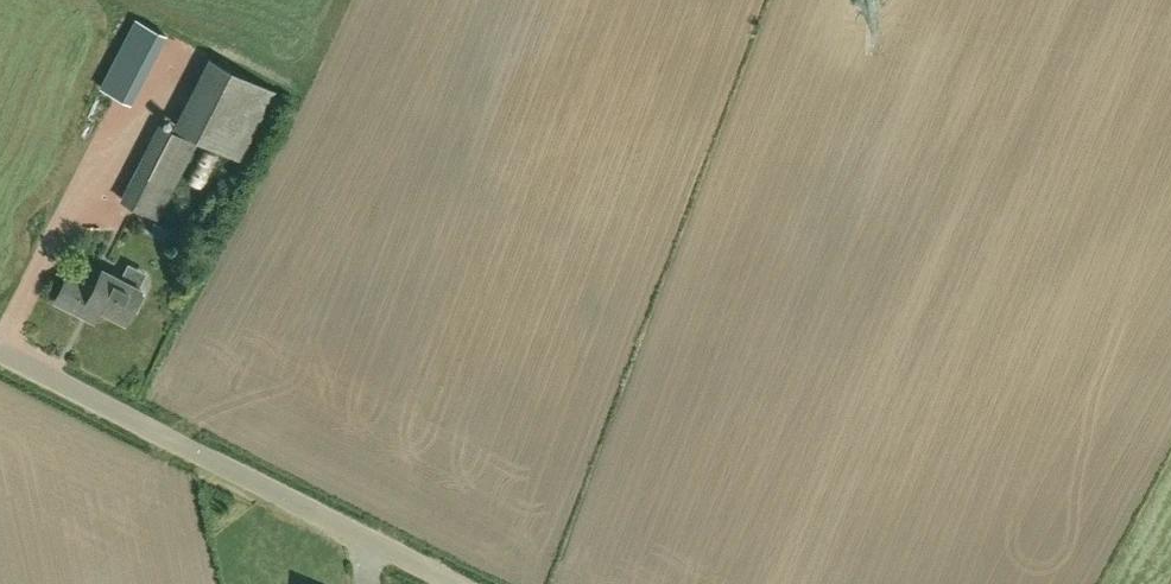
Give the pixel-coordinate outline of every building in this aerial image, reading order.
[(216,59),(180,126),(239,157),(275,90),(216,59)] [(159,218),(198,142),(160,122),(121,199),(159,218)] [(126,320),(142,289),(104,269),(94,288),(69,275),(56,300),(82,313),(88,301),(126,320)]
